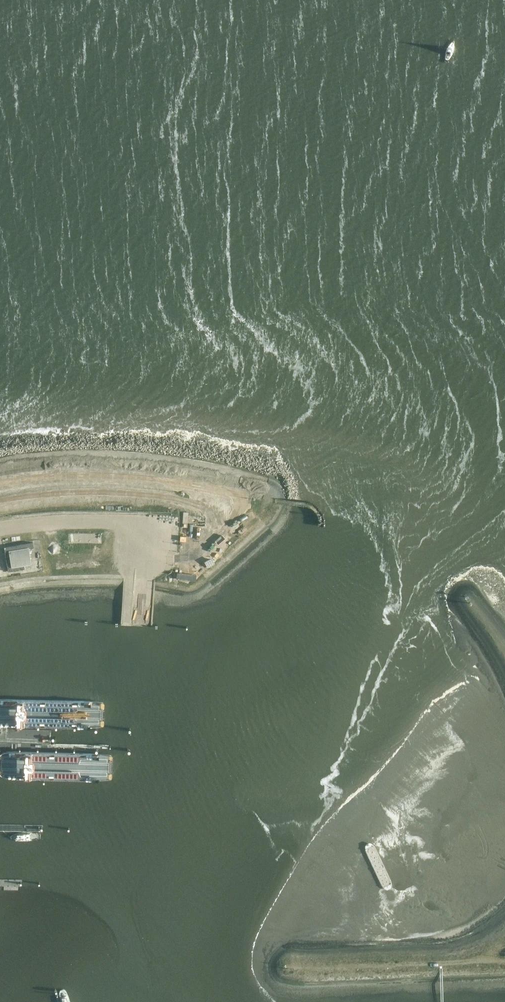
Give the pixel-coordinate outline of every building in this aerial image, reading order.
[(4,547),(8,571),(24,568),(21,549),(33,547),(33,542),(4,547)]
